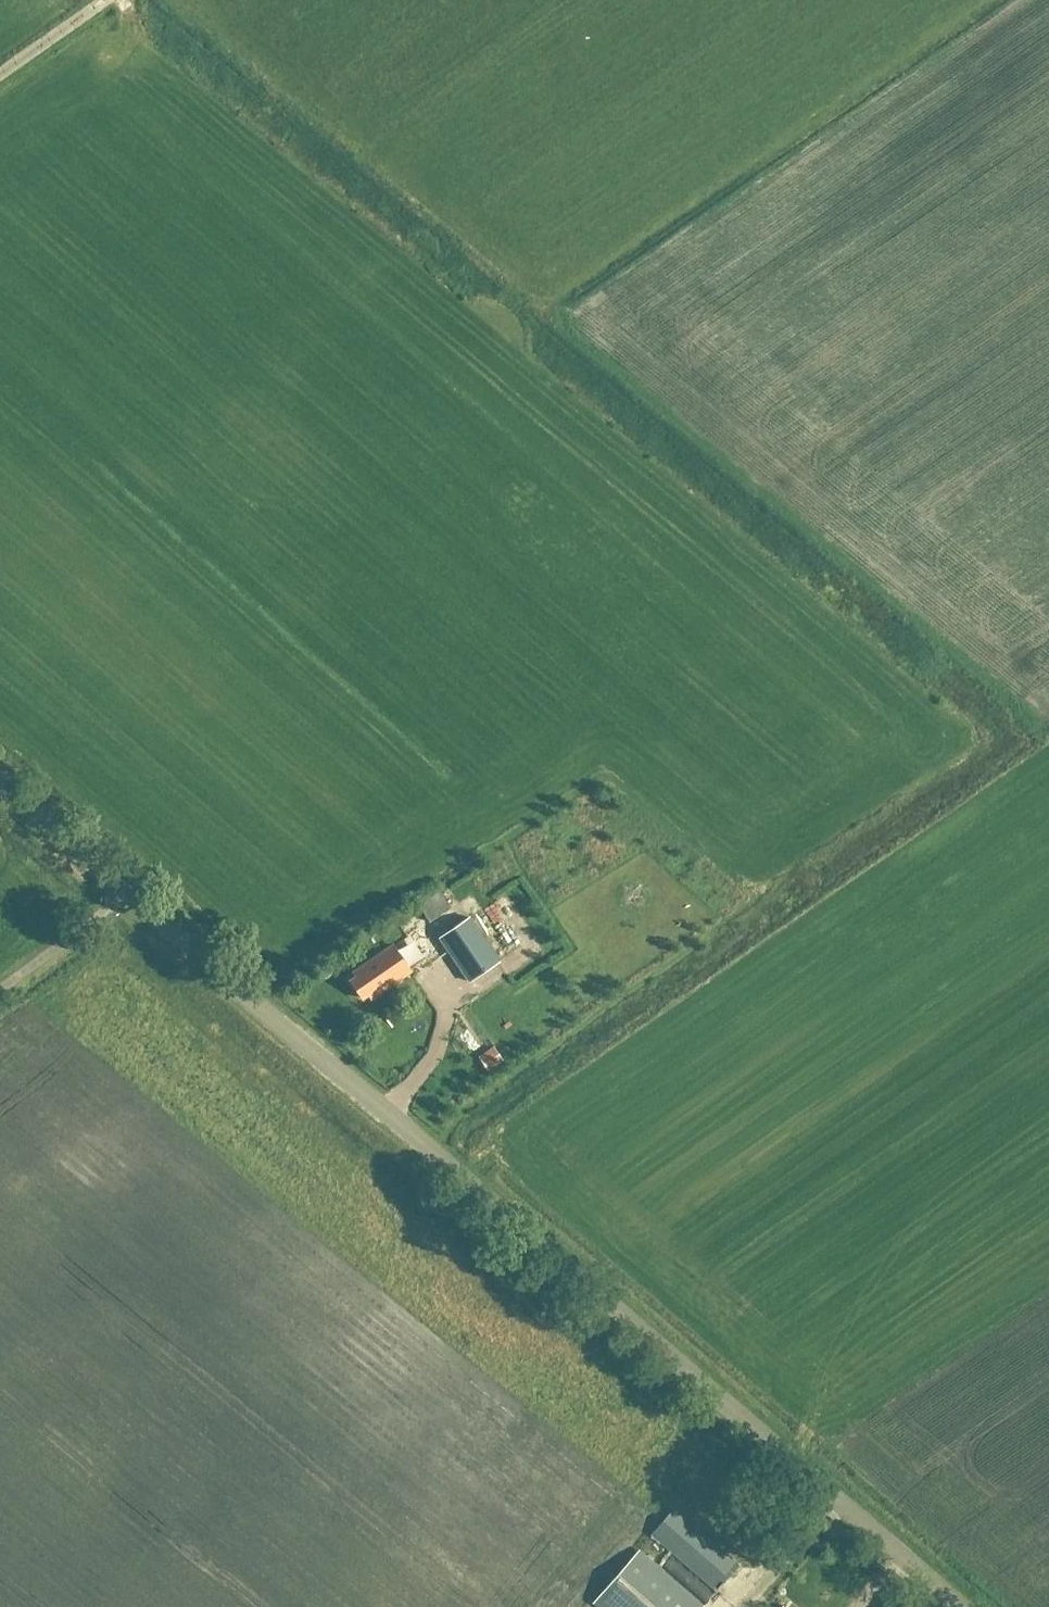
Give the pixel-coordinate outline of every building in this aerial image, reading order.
[(430,922),(452,908),(441,892),(419,906),(430,922)] [(469,919),(439,940),(469,982),(499,962),(469,919)] [(371,999),(411,972),(393,946),(354,973),(357,978),(351,982),(362,999),(368,995),(371,999)] [(717,1592),(740,1566),(675,1510),(652,1536),(717,1592)] [(594,1602),(599,1606),(700,1606),(638,1552),(594,1602)]
